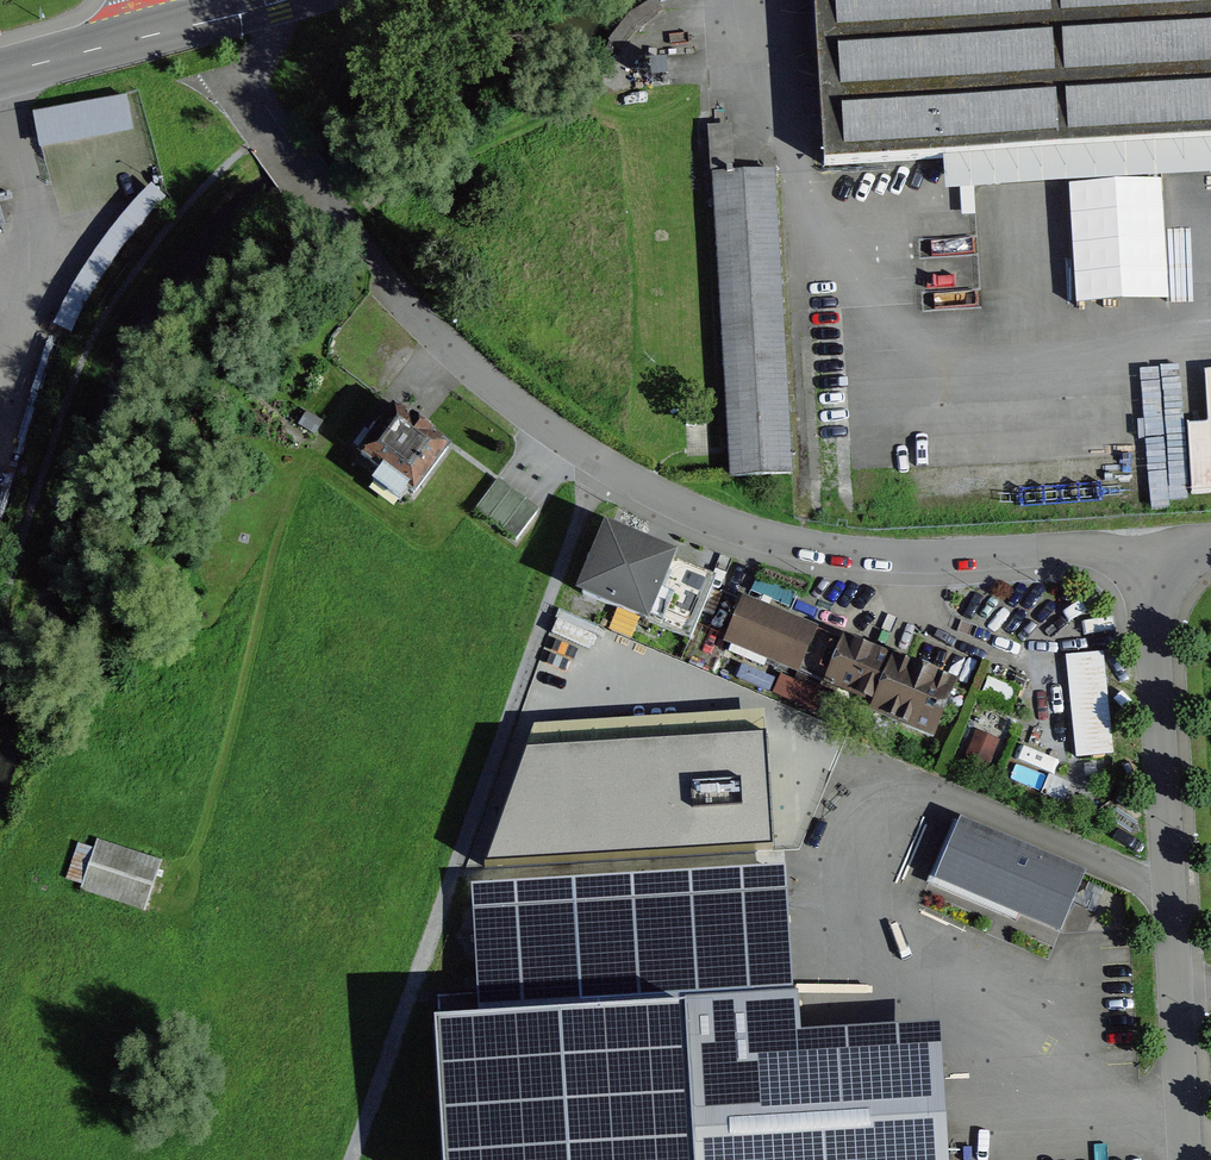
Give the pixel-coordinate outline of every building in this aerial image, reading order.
[(825,168),(1210,145),(1210,0),(815,0),(825,168)] [(34,114),(42,151),(133,133),(126,96),(34,114)] [(778,173),(715,177),(732,478),(795,474),(778,173)] [(1205,374),(1208,430),(1189,431),(1193,498),(1210,497),(1210,374),(1205,374)] [(438,448),(383,408),(347,456),(403,493),(438,448)] [(539,511),(497,481),(474,512),(515,542),(539,511)] [(582,594),(680,640),(710,574),(613,528),(582,594)] [(950,690),(740,597),(717,647),(927,740),(950,690)] [(1111,649),(1072,651),(1078,754),(1117,751),(1111,649)] [(777,845),(822,843),(819,759),(842,758),(841,742),(811,743),(811,731),(773,732),(777,845)] [(769,853),(763,751),(529,764),(487,869),(769,853)] [(962,826),(936,886),(1058,938),(1084,878),(962,826)] [(79,892),(146,916),(163,863),(99,840),(94,850),(81,845),(67,882),(80,887),(79,892)] [(466,1159),(947,1159),(942,1058),(804,1066),(794,902),(496,919),(502,1038),(459,1041),(466,1159)] [(445,1017),(476,1015),(474,992),(443,994),(445,1017)]
